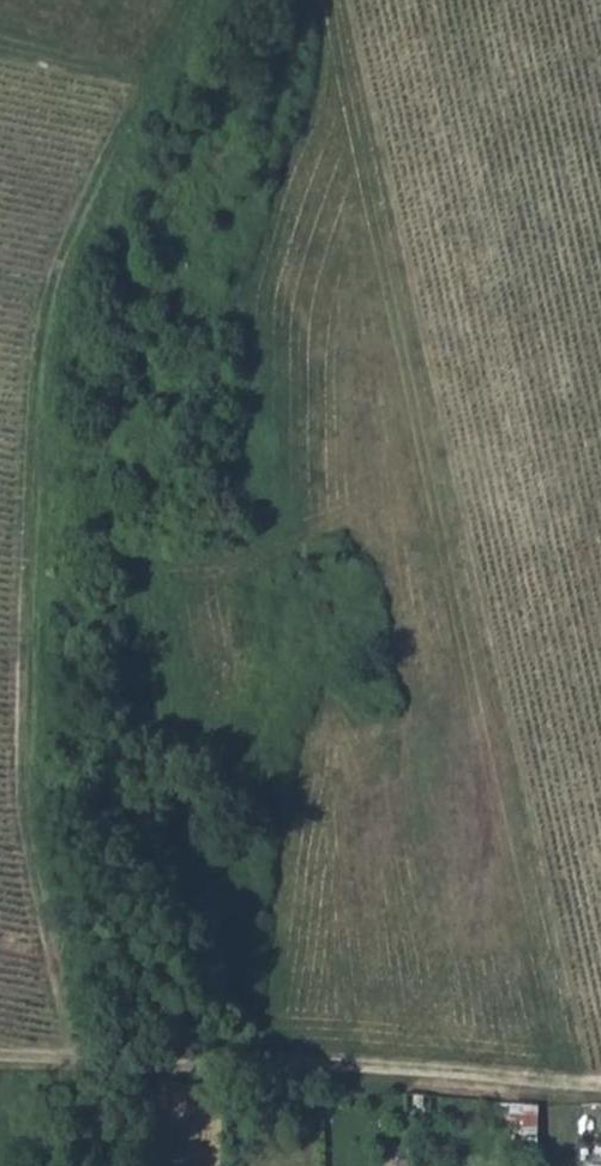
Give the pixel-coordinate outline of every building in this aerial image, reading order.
[(430,1096),(404,1093),(404,1113),(430,1113),(430,1096)] [(536,1104),(511,1103),(511,1117),(526,1120),(526,1147),(535,1149),(536,1104)]
